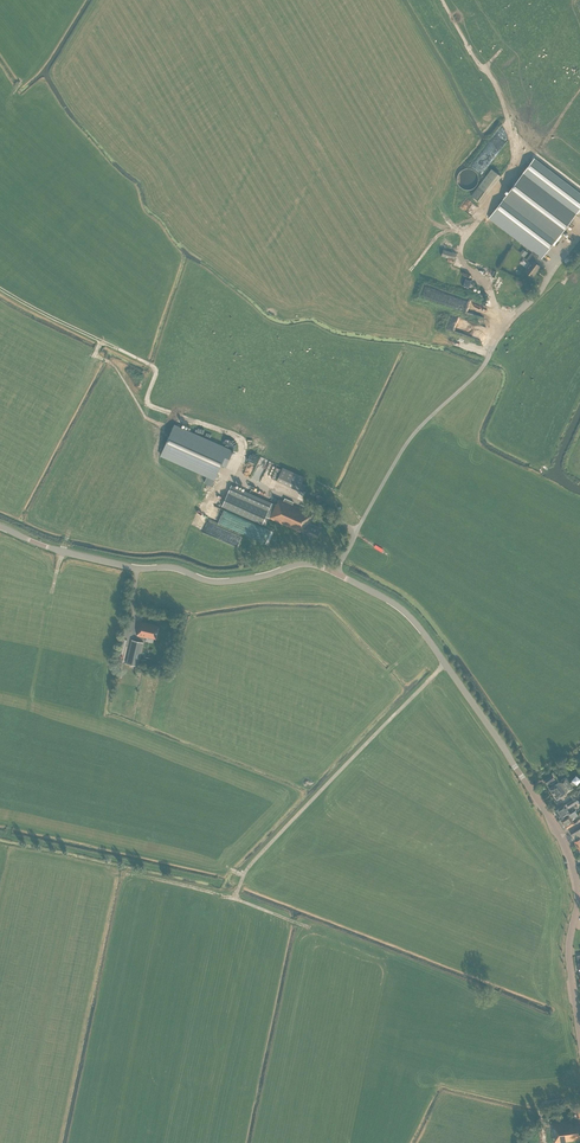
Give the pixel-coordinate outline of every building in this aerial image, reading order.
[(489,219),(532,252),(526,260),(531,263),(525,271),(532,277),(540,267),(534,262),(538,256),(541,259),(555,240),(579,207),(579,194),(534,159),(489,219)] [(471,195),(481,203),(501,176),(491,169),(471,195)] [(473,184),(473,171),(463,171),(463,184),(473,184)] [(470,213),(473,213),(473,199),(464,199),(464,207),(465,207),(465,210),(470,210),(470,213)] [(441,256),(454,260),(456,253),(443,249),(441,256)] [(523,249),(519,253),(524,257),(527,252),(523,249)] [(175,424),(160,455),(215,480),(221,465),(226,467),(233,450),(175,424)] [(252,477),(262,481),(270,458),(260,455),(252,477)] [(304,477),(283,467),(277,481),(298,490),(304,477)] [(300,531),(317,538),(320,531),(308,525),(313,514),(292,505),(294,502),(285,498),(284,501),(279,499),(277,504),(275,504),(232,485),(222,506),(296,539),(300,531)] [(138,631),(137,635),(147,638),(147,637),(156,639),(159,627),(156,626),(156,627),(154,626),(155,625),(140,621),(138,627),(139,628),(139,629),(138,629),(138,631)] [(127,641),(130,624),(124,623),(120,639),(127,641)] [(144,642),(132,640),(126,664),(138,666),(144,642)] [(566,793),(573,788),(572,786),(575,783),(576,784),(579,780),(579,778),(576,774),(571,780),(573,781),(570,783),(565,777),(559,781),(566,793)] [(545,780),(547,784),(554,779),(552,775),(545,780)] [(563,795),(565,793),(558,783),(555,785),(555,784),(549,788),(557,799),(563,795)] [(564,804),(554,811),(560,820),(570,813),(567,809),(569,807),(570,807),(575,804),(572,799),(566,803),(564,804)] [(578,816),(575,811),(561,820),(566,829),(574,824),(570,818),(574,815),(575,817),(578,816)] [(571,835),(575,841),(574,841),(578,850),(579,849),(579,829),(571,835)] [(554,1142),(579,1139),(579,1106),(574,1107),(576,1120),(551,1123),(554,1142)]
